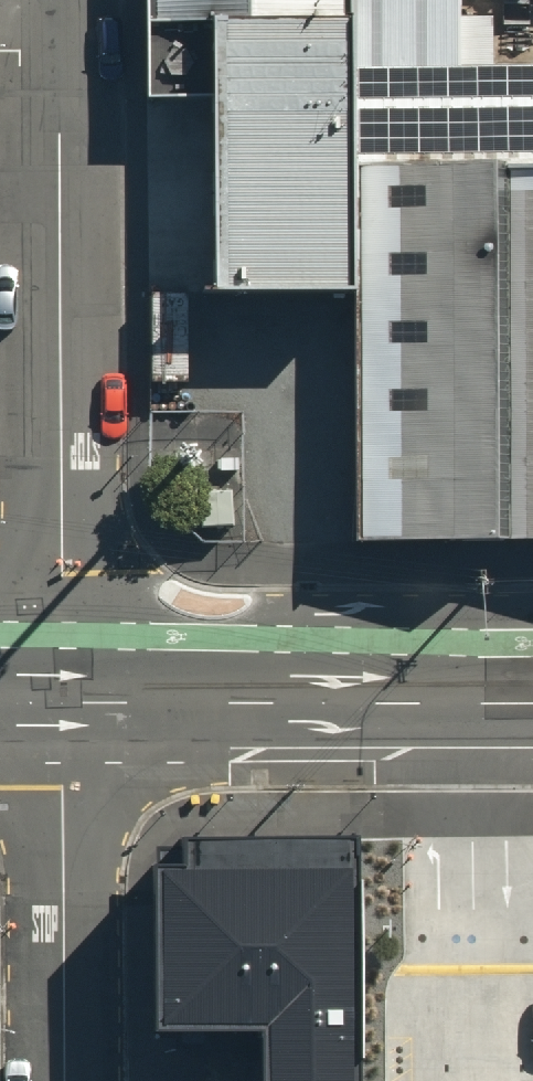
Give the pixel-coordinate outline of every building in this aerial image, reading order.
[(148,31),(210,30),(349,29),(349,0),(148,0),(148,31)] [(460,67),(460,0),(349,0),(349,29),(350,170),(501,169),(532,169),(532,67),(460,67)] [(349,29),(210,30),(213,301),(352,300),(350,170),(349,29)] [(494,534),(501,169),(350,170),(352,300),(354,535),(494,534)] [(501,169),(494,534),(532,534),(532,169),(501,169)] [(261,1080),(356,1080),(352,838),(184,840),(184,857),(151,857),(154,1017),(260,1016),(261,1080)]
